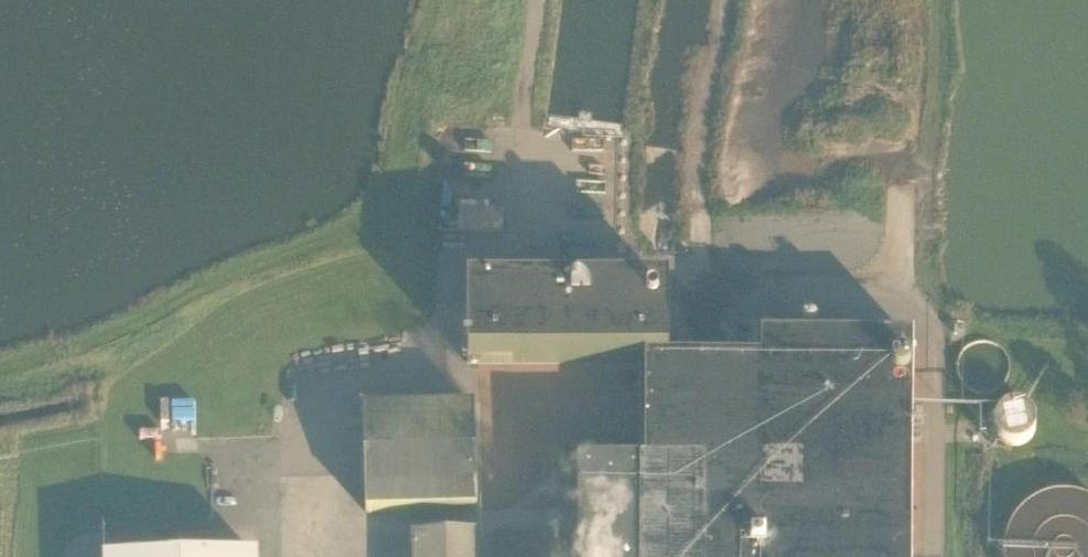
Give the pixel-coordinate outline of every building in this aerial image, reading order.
[(480,238),(477,217),(456,220),(459,241),(480,238)] [(467,290),(467,363),(644,362),(668,362),(668,290),(467,290)] [(644,362),(644,466),(620,466),(605,466),(577,466),(577,556),(906,556),(908,350),(831,349),(754,348),(754,368),(668,367),(668,362),(644,362)] [(991,348),(983,364),(996,371),(1004,355),(991,348)] [(1025,443),(1031,438),(1035,431),(1036,423),(1034,416),(1029,409),(1023,405),(1015,404),(1007,406),(1001,411),(997,418),(996,426),(998,433),(1002,440),(1009,444),(1017,445),(1025,443)] [(477,510),(474,407),(363,410),(365,512),(477,510)] [(149,444),(171,443),(170,426),(148,427),(149,444)] [(1043,500),(1031,505),(1021,511),(1012,520),(1005,529),(1000,541),(998,553),(998,556),(1087,556),(1087,508),(1083,505),(1072,501),(1062,499),(1052,499),(1043,500)] [(483,536),(412,536),(412,556),(483,556),(483,536)]
